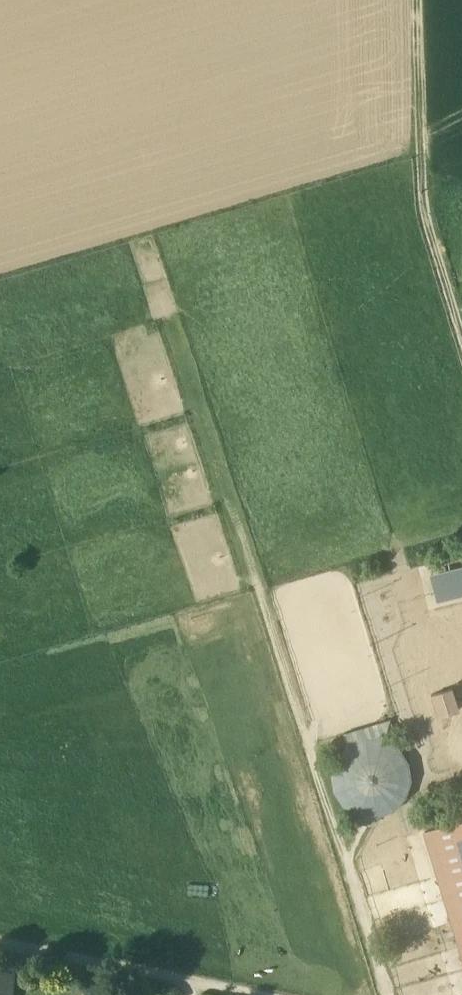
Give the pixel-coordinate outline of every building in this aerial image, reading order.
[(449,686),(428,689),(432,712),(453,709),(449,686)] [(327,779),(333,792),(343,803),(356,810),(369,812),(382,810),(394,804),(404,795),(410,783),(412,770),(410,757),(404,745),(394,735),(382,729),(368,727),(353,730),(340,738),(331,750),(327,764),(327,779)] [(432,830),(461,929),(461,821),(432,830)] [(0,971),(0,994),(9,994),(11,971),(0,971)]
